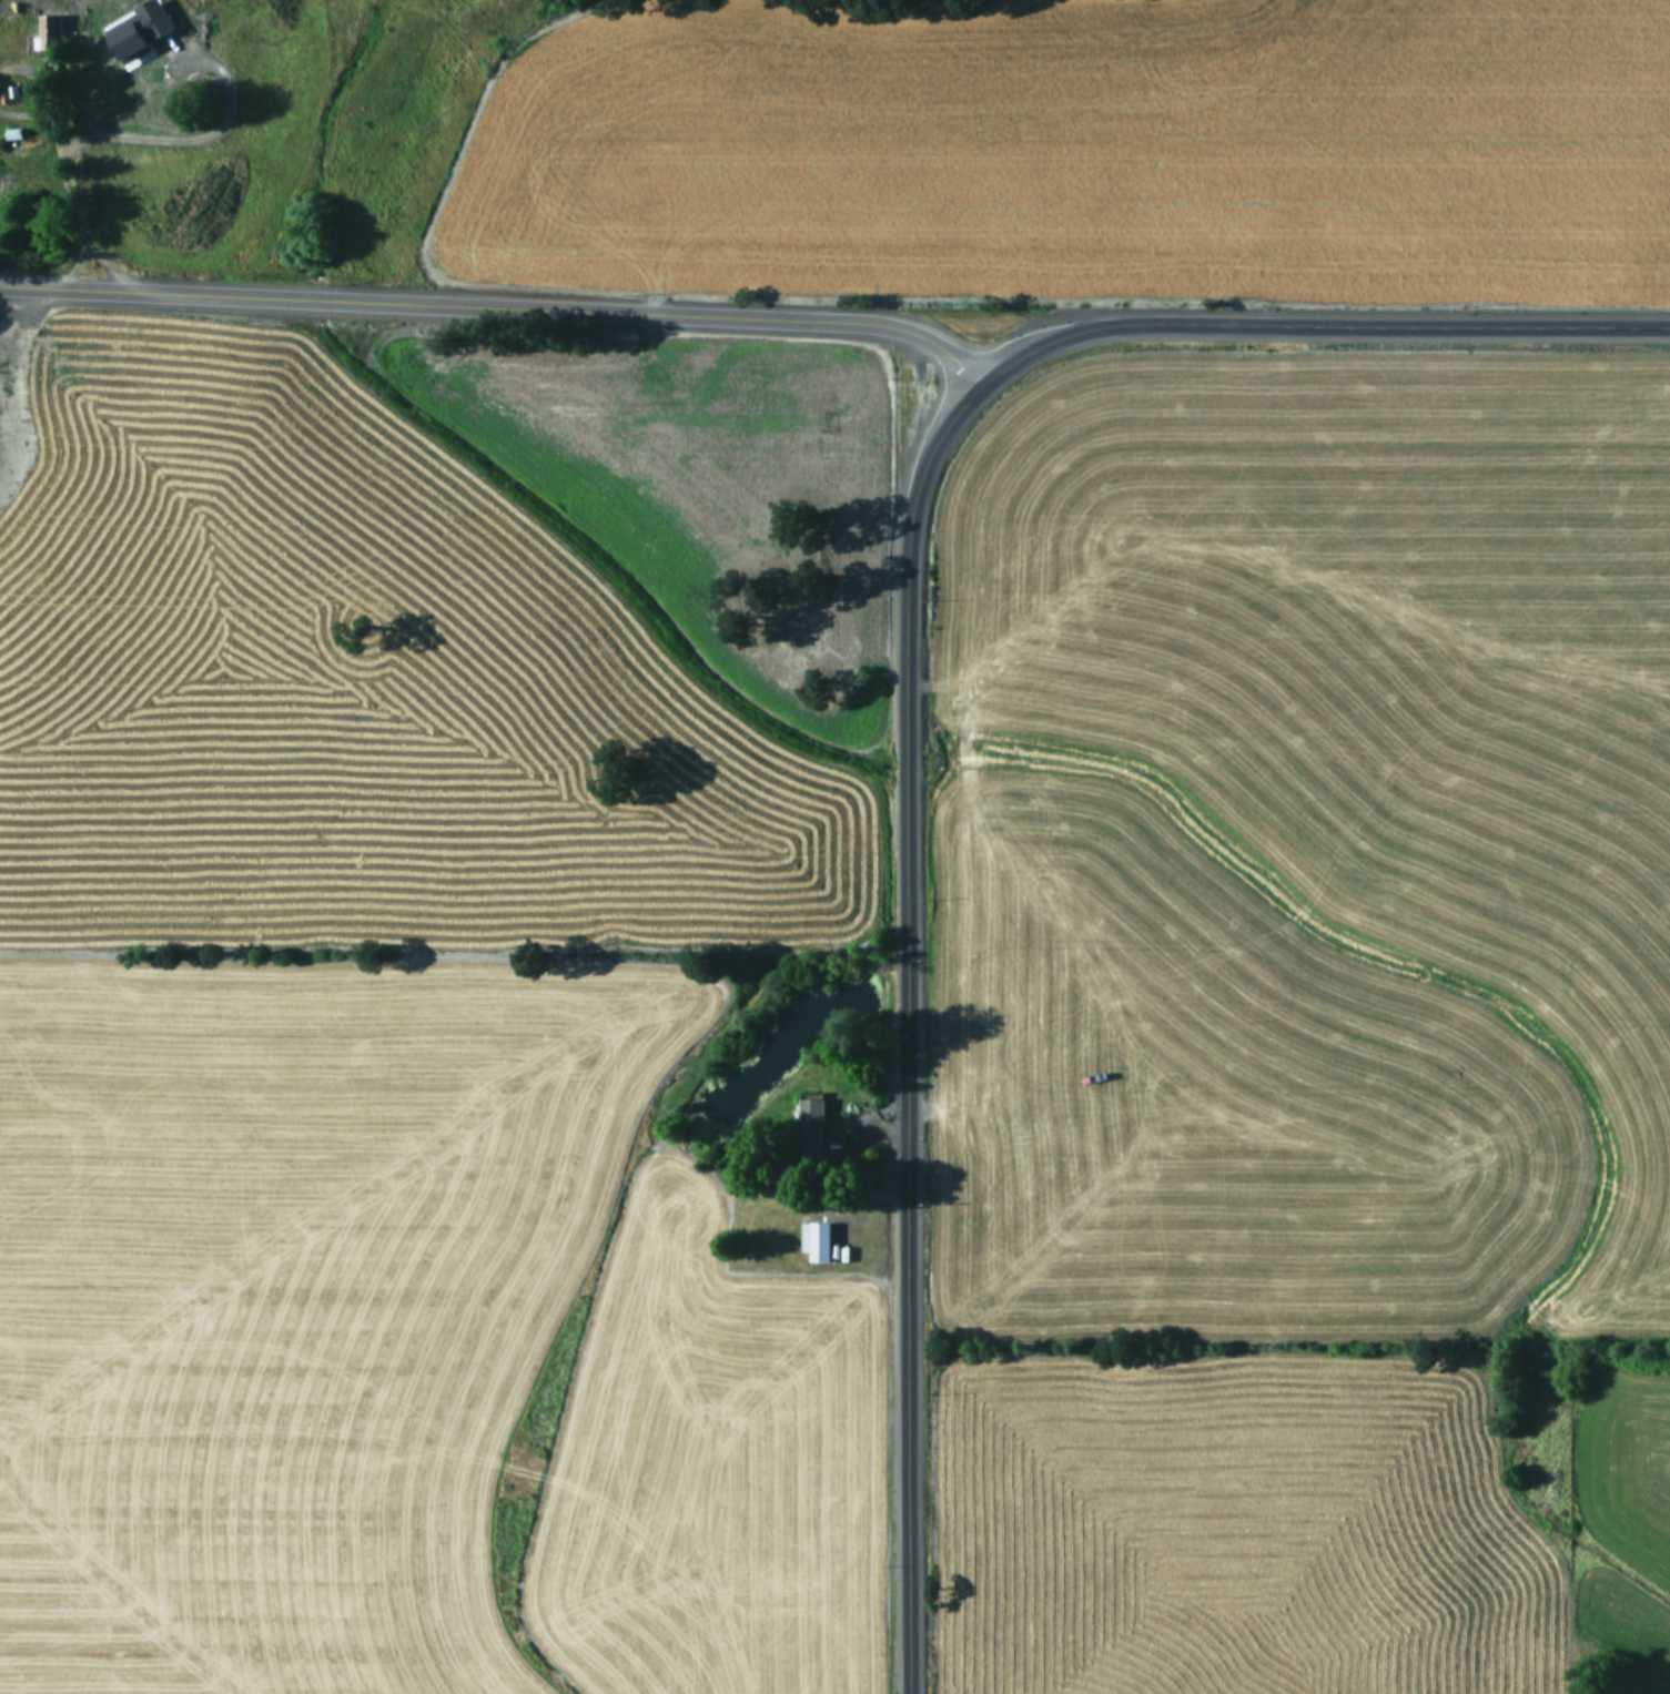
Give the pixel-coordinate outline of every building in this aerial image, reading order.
[(121,65),(152,50),(148,41),(174,28),(160,0),(149,0),(130,9),(133,15),(104,30),(121,65)] [(49,48),(49,42),(60,42),(60,14),(39,14),(38,37),(32,36),(32,48),(49,48)] [(4,139),(20,137),(19,127),(3,128),(4,139)] [(824,1097),(801,1097),(801,1120),(803,1120),(803,1150),(819,1150),(819,1116),(824,1116),(824,1097)] [(829,1220),(801,1221),(801,1250),(809,1250),(810,1260),(830,1259),(829,1220)]
